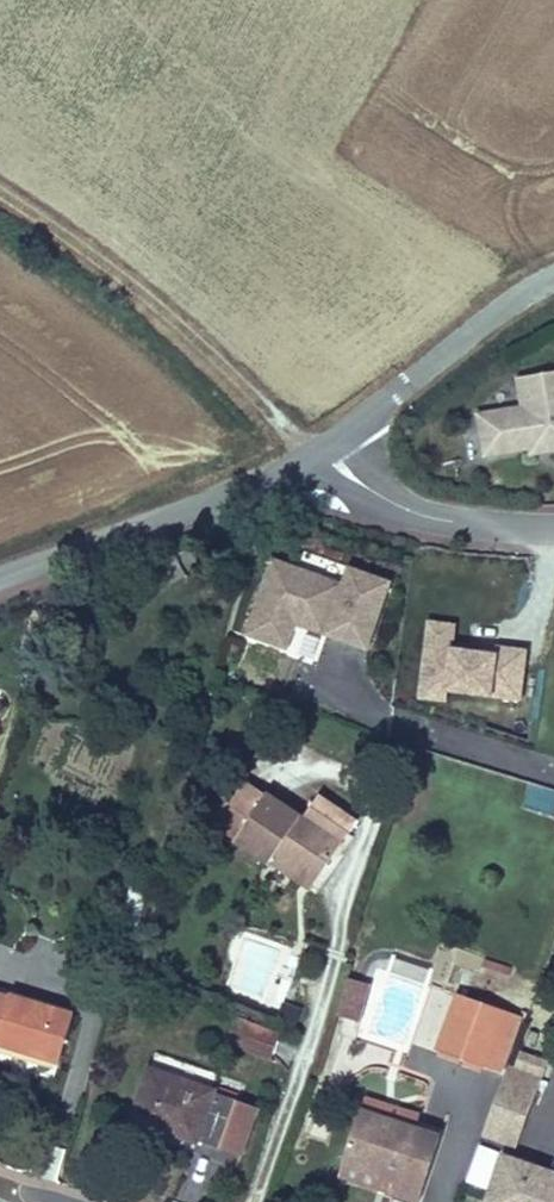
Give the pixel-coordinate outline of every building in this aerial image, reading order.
[(519,377),(524,407),(479,414),(486,455),(530,448),(553,444),(553,372),(519,377)] [(530,448),(531,454),(553,450),(553,444),(530,448)] [(297,624),(322,633),(321,635),(366,651),(392,579),(347,564),(340,581),(270,557),(243,635),(287,650),(297,624)] [(522,701),(529,648),(495,644),(495,650),(454,645),(457,622),(427,619),(418,694),(448,698),(448,691),(489,696),(489,697),(522,701)] [(236,842),(267,797),(238,778),(208,824),(236,842)] [(523,807),(553,816),(553,792),(529,786),(523,807)] [(280,855),(319,880),(359,820),(319,793),(301,820),(267,797),(236,842),(273,866),(280,855)] [(311,892),(319,880),(280,855),(273,866),(311,892)] [(372,981),(349,974),(338,1011),(362,1018),(372,981)] [(301,1003),(309,982),(293,976),(286,997),(301,1003)] [(437,1045),(493,1065),(512,1010),(456,991),(437,1045)] [(57,1058),(70,1013),(8,996),(7,1000),(0,998),(0,1043),(57,1058)] [(493,1065),(505,1069),(507,1061),(524,1014),(512,1010),(493,1065)] [(274,1057),(283,1033),(235,1016),(227,1040),(274,1057)] [(515,1064),(543,1074),(549,1057),(521,1048),(515,1064)] [(482,1134),(518,1146),(543,1074),(515,1064),(507,1061),(505,1069),(482,1134)] [(218,1150),(235,1103),(213,1095),(214,1093),(150,1070),(132,1119),(218,1150)] [(416,1116),(363,1099),(359,1113),(411,1130),(416,1116)] [(239,1158),(256,1110),(235,1103),(218,1150),(239,1158)] [(414,1201),(417,1201),(438,1138),(411,1130),(359,1113),(338,1178),(414,1201)] [(489,1188),(501,1151),(479,1144),(467,1181),(489,1188)] [(502,1147),(501,1151),(489,1188),(484,1201),(553,1201),(553,1164),(502,1147)]
